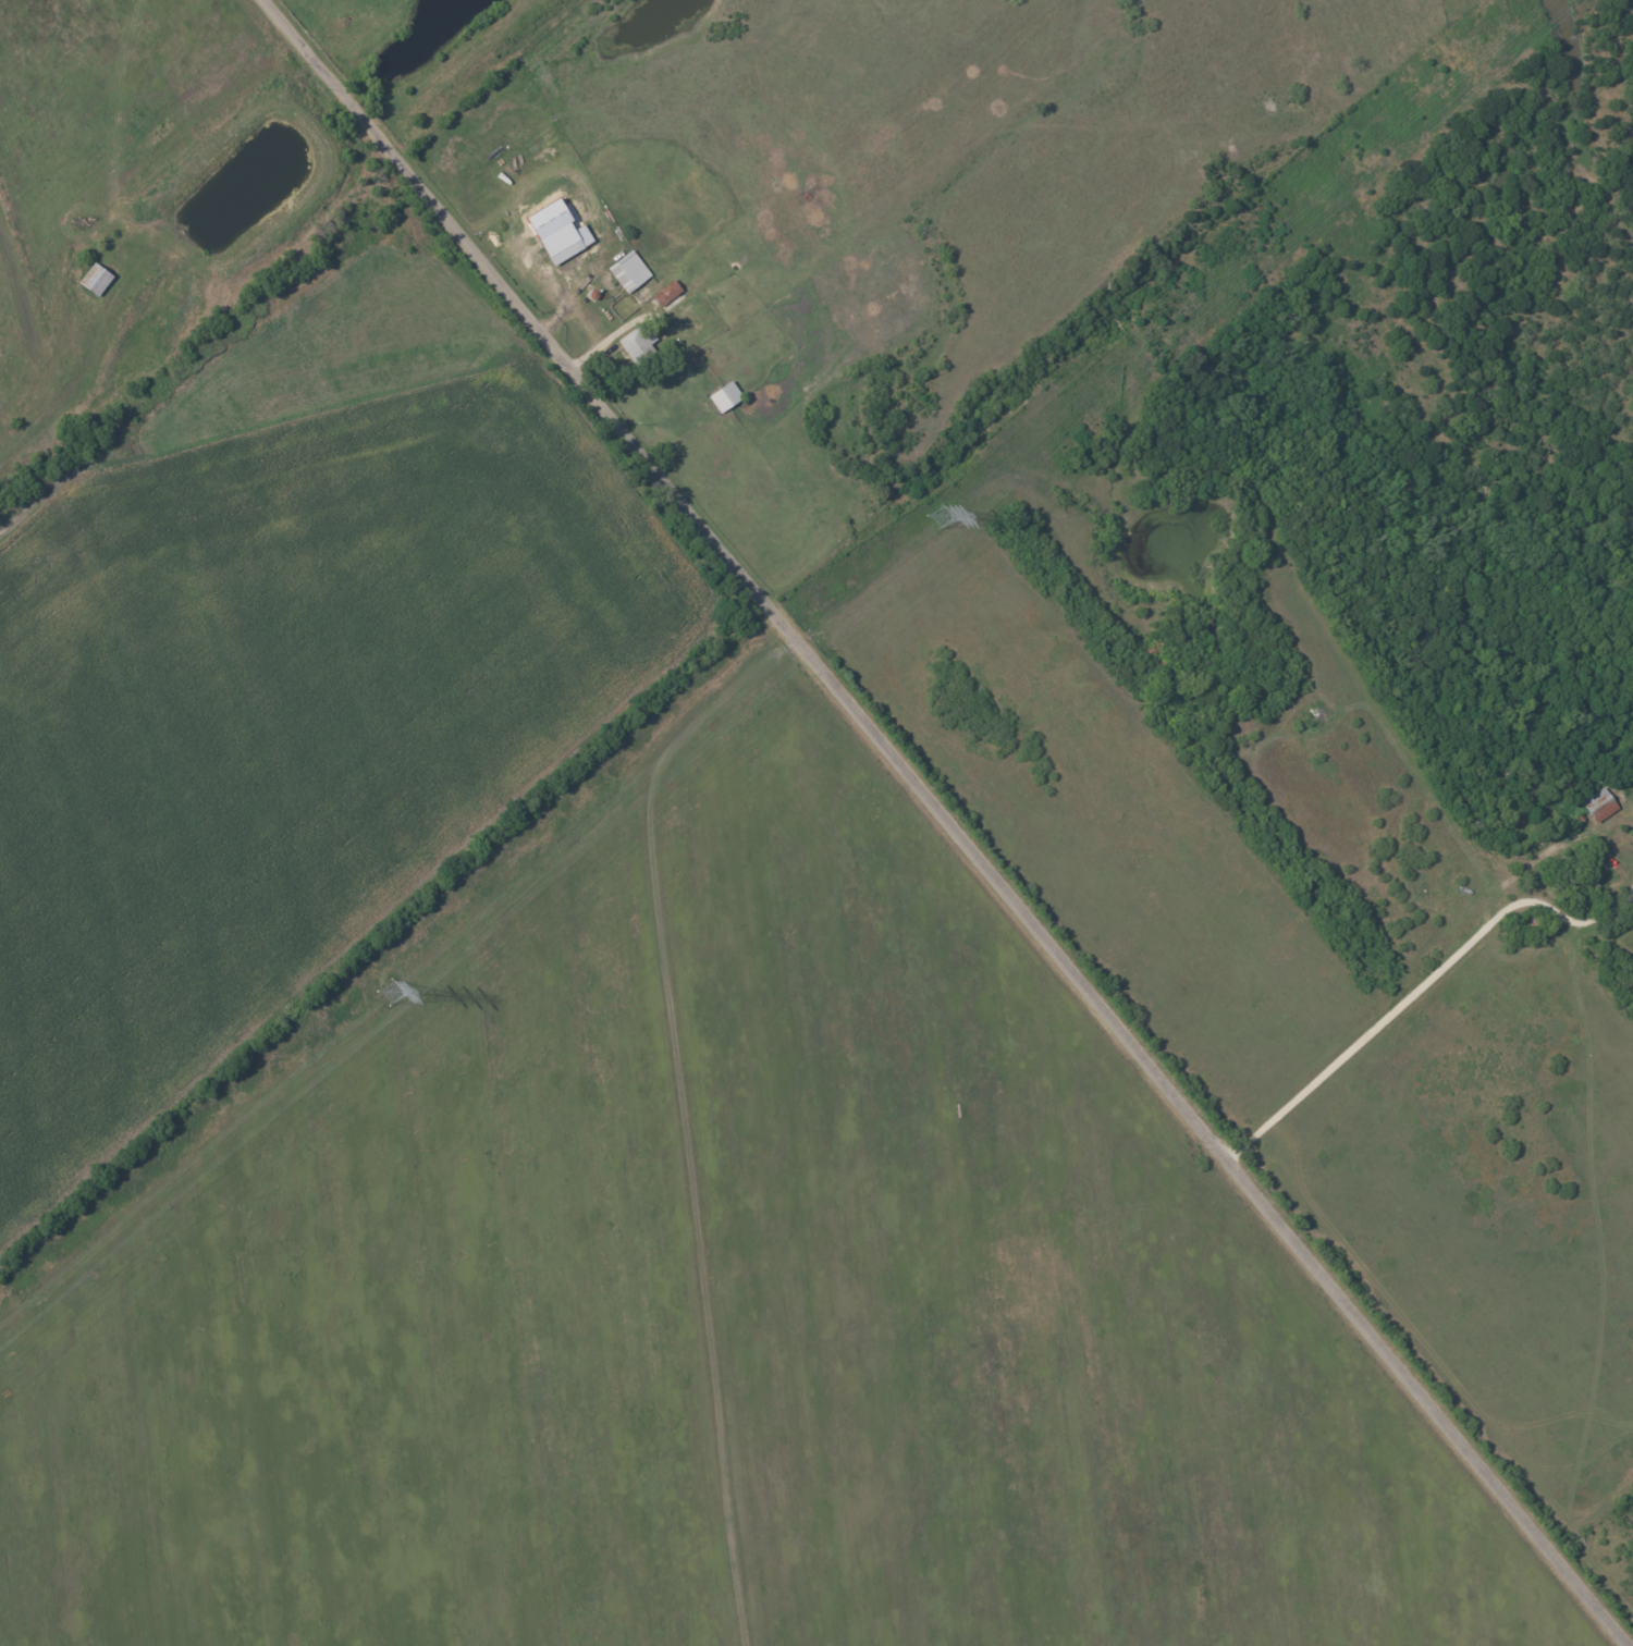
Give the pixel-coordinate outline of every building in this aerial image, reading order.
[(526,216),(553,265),(594,243),(584,224),(573,230),(557,200),(526,216)] [(651,275),(632,249),(607,269),(627,294),(651,275)] [(94,262),(79,282),(97,297),(113,277),(94,262)] [(652,296),(665,312),(686,296),(673,280),(652,296)] [(656,353),(650,344),(657,339),(645,322),(617,341),(635,367),(656,353)] [(720,414),(743,398),(731,380),(708,396),(720,414)] [(1593,823),(1617,811),(1605,787),(1581,800),(1593,823)]
